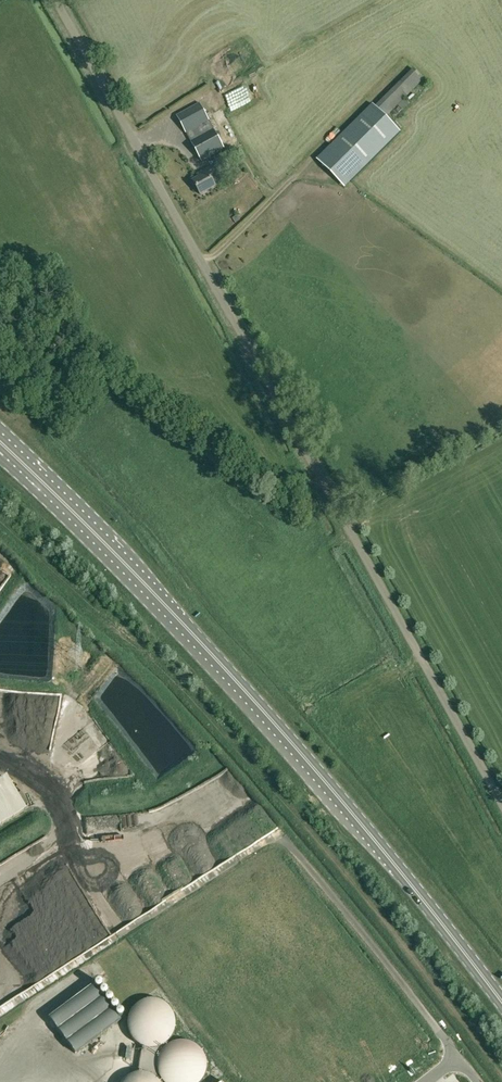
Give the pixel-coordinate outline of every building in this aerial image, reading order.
[(400,131),(372,103),(315,157),(344,185),(400,131)] [(210,123),(199,104),(176,117),(187,135),(210,123)] [(202,162),(225,149),(210,123),(187,135),(202,162)] [(226,151),(214,158),(219,165),(230,159),(226,151)] [(201,196),(221,185),(212,168),(202,174),(203,176),(193,182),(201,196)] [(11,576),(0,568),(0,592),(11,576)] [(10,773),(0,778),(0,827),(31,810),(10,773)]
